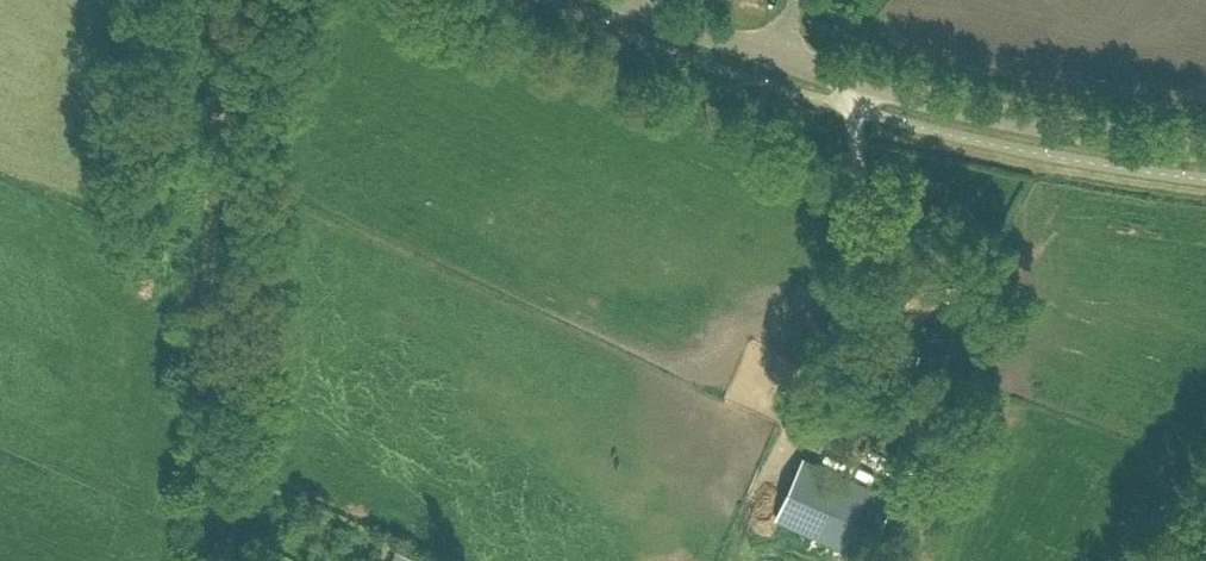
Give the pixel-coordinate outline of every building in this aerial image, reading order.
[(894,495),(804,455),(777,517),(867,556),(894,495)]
